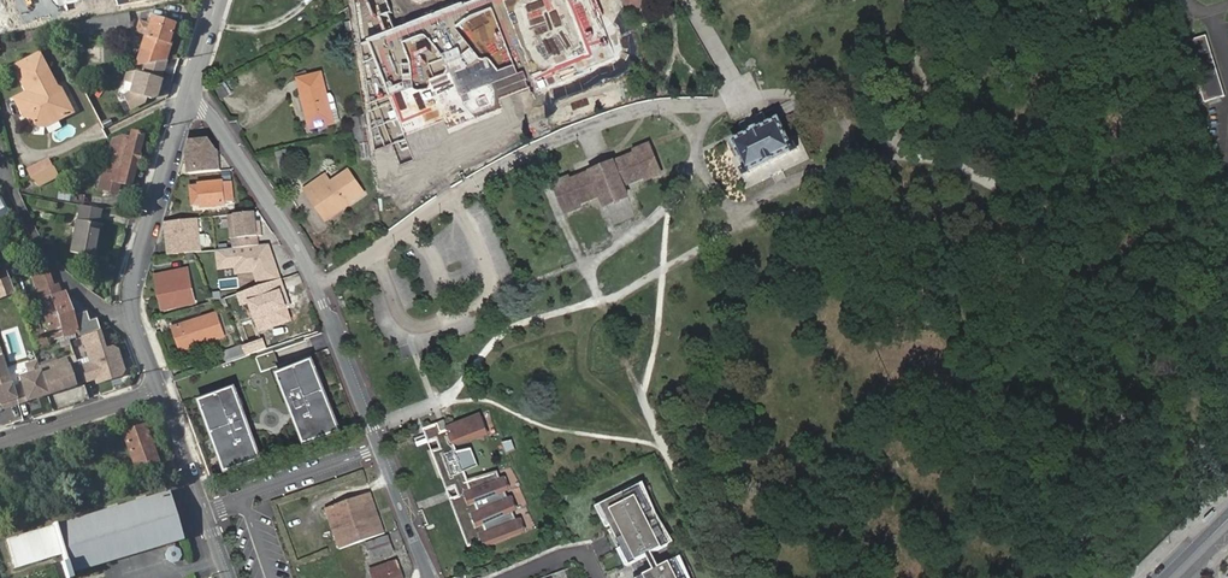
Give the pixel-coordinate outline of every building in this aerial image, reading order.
[(368,140),(374,177),(393,170),(385,146),(391,144),(400,164),(415,160),(405,136),(443,121),(446,129),(502,108),(535,101),(562,86),(591,78),(622,63),(616,47),(608,0),(348,0),(368,140)] [(166,41),(171,23),(151,16),(149,24),(145,36),(142,47),(158,52),(162,40),(166,41)] [(17,26),(15,17),(0,20),(0,28),(8,26),(8,28),(17,26)] [(149,24),(139,21),(135,33),(145,36),(149,24)] [(158,52),(142,47),(136,66),(141,65),(164,61),(176,25),(171,23),(166,41),(162,40),(158,52)] [(1224,99),(1205,37),(1184,44),(1203,105),(1224,99)] [(14,67),(24,85),(28,92),(15,99),(24,116),(28,115),(33,126),(45,127),(46,120),(55,121),(72,112),(60,89),(56,88),(53,87),(50,82),(51,80),(51,79),(38,54),(14,67)] [(153,96),(165,61),(164,61),(141,65),(138,74),(131,71),(122,73),(120,81),(127,84),(124,92),(118,95),(126,111),(140,103),(142,98),(147,99),(153,96)] [(298,79),(310,128),(333,123),(322,73),(298,79)] [(216,90),(223,99),(231,92),(224,84),(216,90)] [(368,140),(366,129),(366,127),(364,113),(353,115),(354,126),(353,126),(354,138),(355,143),(368,140)] [(782,117),(736,139),(750,169),(748,170),(749,174),(800,149),(798,146),(796,147),(782,117)] [(143,135),(128,131),(126,138),(121,136),(119,144),(111,142),(108,153),(116,155),(110,179),(130,184),(143,135)] [(187,155),(189,175),(221,171),(219,152),(217,152),(209,140),(190,142),(187,155)] [(569,175),(554,181),(566,211),(581,205),(579,201),(601,193),(604,202),(627,193),(623,184),(645,175),(647,178),(661,172),(649,143),(634,149),(636,152),(570,178),(569,175)] [(300,146),(292,148),(296,164),(304,162),(300,146)] [(292,148),(276,152),(280,168),(296,164),(292,148)] [(116,155),(108,153),(102,177),(110,179),(116,155)] [(36,188),(59,177),(50,156),(26,167),(36,188)] [(304,190),(310,198),(313,196),(328,216),(363,192),(348,171),(330,184),(324,177),(304,190)] [(190,187),(193,206),(203,205),(203,207),(225,205),(225,202),(235,201),(232,183),(223,184),(223,181),(200,183),(201,186),(190,187)] [(58,191),(57,200),(83,203),(84,194),(58,191)] [(313,196),(310,198),(324,219),(328,216),(313,196)] [(101,208),(80,204),(77,220),(76,219),(70,252),(95,256),(102,224),(98,223),(101,208)] [(256,213),(229,216),(232,240),(234,239),(235,248),(259,246),(258,237),(262,236),(261,226),(258,227),(257,222),(256,213)] [(202,252),(198,219),(165,222),(165,225),(167,246),(173,246),(174,255),(202,252)] [(235,248),(217,251),(218,271),(235,269),(235,275),(254,273),(258,287),(282,279),(270,245),(259,246),(235,248)] [(30,276),(53,339),(77,331),(72,316),(64,294),(59,295),(56,285),(51,287),(49,279),(48,279),(45,271),(30,276)] [(157,278),(163,311),(175,309),(175,307),(192,304),(187,279),(180,280),(179,273),(157,278)] [(14,293),(8,277),(0,280),(0,299),(14,293)] [(258,287),(237,294),(241,307),(250,304),(260,332),(296,320),(282,279),(258,287)] [(0,359),(0,403),(6,401),(8,406),(83,381),(83,382),(100,377),(102,381),(121,375),(124,370),(116,349),(112,347),(104,350),(97,331),(100,330),(96,319),(89,322),(86,312),(72,316),(77,331),(79,336),(81,335),(91,365),(78,370),(77,365),(69,367),(65,357),(39,366),(37,360),(26,364),(29,375),(19,378),(22,386),(12,389),(1,359),(0,359)] [(172,329),(180,351),(226,335),(218,314),(172,329)] [(46,336),(35,340),(38,349),(49,345),(46,336)] [(224,349),(226,360),(245,357),(243,346),(224,349)] [(256,357),(262,372),(280,366),(275,351),(256,357)] [(311,359),(276,372),(304,444),(338,431),(311,359)] [(231,387),(197,400),(224,472),(259,459),(231,387)] [(438,424),(423,429),(428,443),(437,440),(440,448),(427,451),(438,479),(442,477),(468,547),(483,541),(482,541),(488,538),(491,546),(522,534),(498,471),(467,480),(464,472),(478,466),(472,448),(456,452),(453,445),(485,437),(476,414),(445,426),(447,430),(441,432),(438,424)] [(140,427),(123,434),(135,469),(156,461),(151,447),(147,448),(146,445),(150,444),(146,434),(143,435),(140,427)] [(511,440),(501,442),(505,454),(515,450),(511,440)] [(641,487),(603,506),(632,564),(670,545),(641,487)] [(169,509),(164,494),(168,493),(167,490),(160,492),(161,494),(145,498),(144,495),(136,497),(137,501),(117,507),(116,504),(108,506),(109,509),(89,516),(88,512),(77,516),(77,519),(56,525),(55,522),(52,523),(53,527),(7,541),(15,568),(61,554),(63,560),(60,561),(65,577),(71,577),(69,572),(167,542),(169,549),(167,552),(169,559),(174,561),(179,559),(181,555),(179,548),(174,547),(172,541),(177,539),(177,541),(182,539),(181,536),(178,537),(173,522),(170,524),(165,510),(169,509)] [(325,508),(339,549),(364,541),(384,534),(370,493),(325,508)] [(389,536),(366,544),(371,558),(394,550),(389,536)] [(640,577),(686,577),(677,559),(640,577)] [(371,571),(373,577),(404,577),(397,561),(371,571)] [(26,577),(57,577),(53,567),(26,577)]
